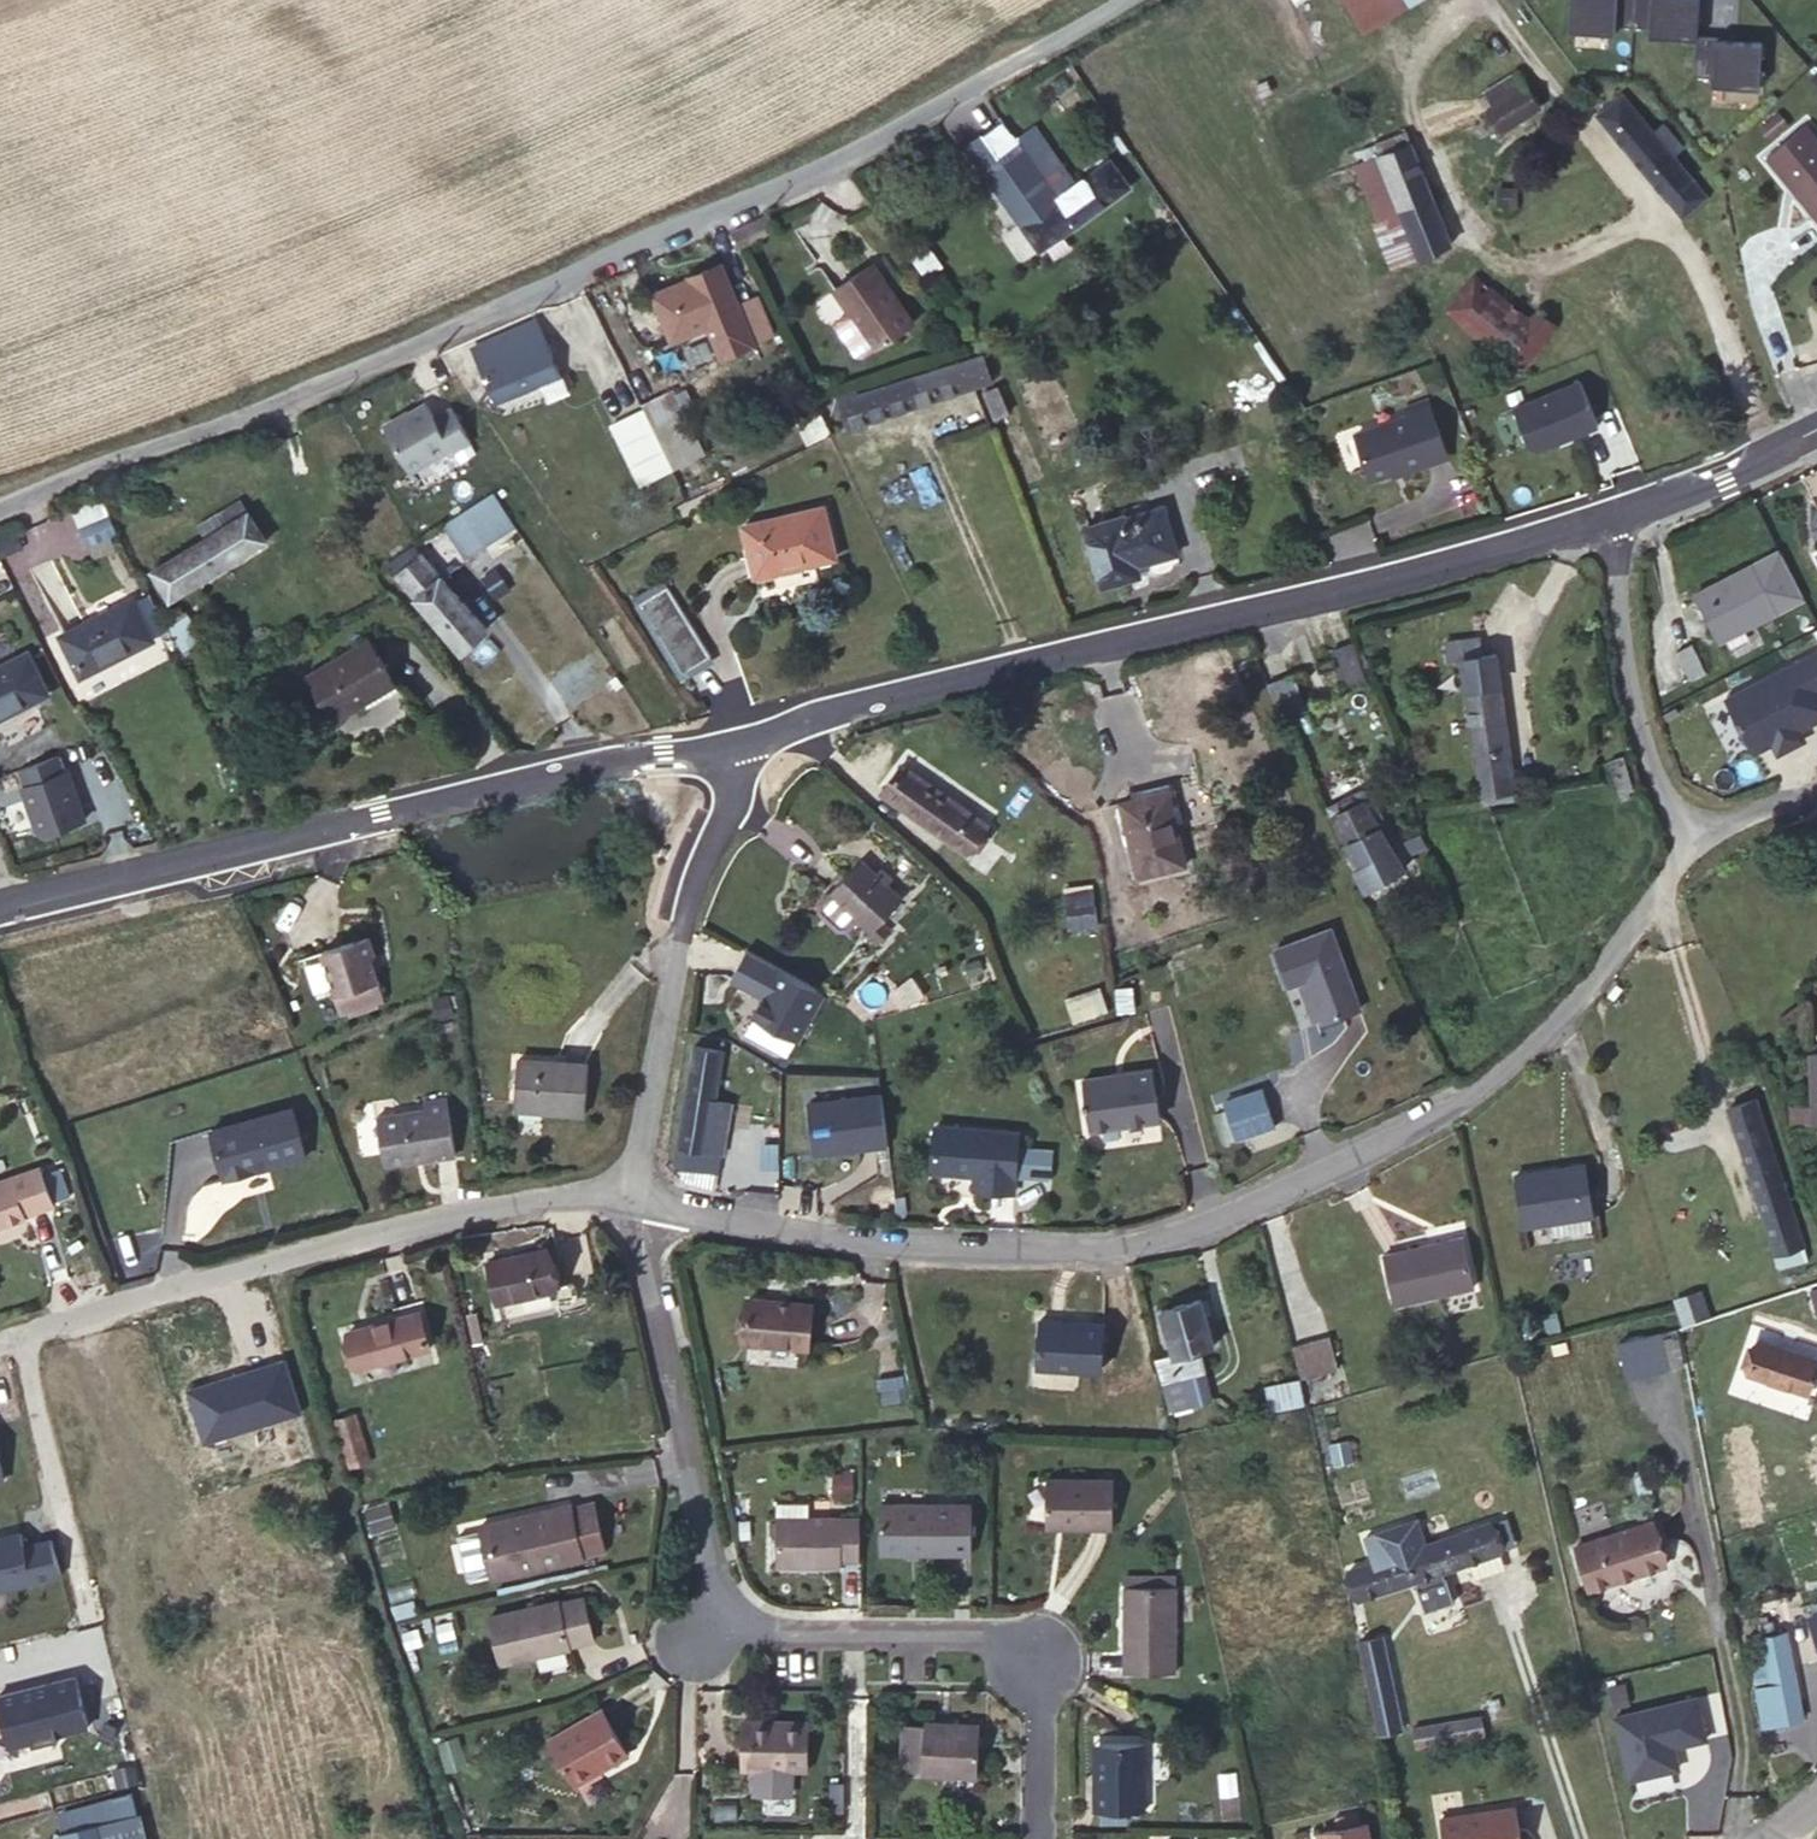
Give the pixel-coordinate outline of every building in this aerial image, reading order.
[(1365,30),(1413,0),(1346,0),(1365,30)] [(1568,33),(1615,36),(1616,27),(1650,30),(1650,39),(1697,42),(1694,79),(1712,80),(1711,89),(1759,92),(1762,47),(1716,43),(1717,39),(1697,37),(1700,0),(1569,0),(1568,33)] [(1481,103),(1498,133),(1539,105),(1518,72),(1478,98),(1481,103)] [(1653,134),(1621,96),(1598,115),(1668,197),(1690,178),(1672,156),(1682,147),(1663,126),(1653,134)] [(1499,134),(1498,133),(1481,103),(1445,125),(1462,157),(1499,134)] [(1016,142),(1001,123),(966,148),(1005,202),(1018,193),(1032,212),(1019,222),(1040,250),(1127,186),(1110,162),(1074,186),(1033,130),(1016,142)] [(1765,158),(1816,224),(1816,140),(1806,125),(1765,158)] [(1377,144),(1381,157),(1410,145),(1405,133),(1377,144)] [(1381,157),(1378,158),(1417,256),(1449,243),(1410,145),(1381,157)] [(1417,256),(1378,158),(1355,167),(1393,265),(1417,256)] [(1690,178),(1668,197),(1682,214),(1704,196),(1690,178)] [(1018,193),(1005,202),(1019,222),(1032,212),(1018,193)] [(924,240),(909,251),(927,276),(942,265),(924,240)] [(872,262),(835,288),(850,310),(852,308),(877,346),(913,321),(872,262)] [(1446,310),(1466,325),(1493,291),(1473,275),(1446,310)] [(699,276),(652,295),(671,343),(719,323),(699,276)] [(1493,291),(1466,325),(1491,345),(1518,367),(1553,325),(1536,312),(1529,319),(1493,291)] [(536,322),(471,348),(495,405),(560,378),(536,322)] [(1518,367),(1491,345),(1483,356),(1510,378),(1518,367)] [(965,362),(974,387),(979,385),(991,382),(982,356),(965,362)] [(868,423),(974,387),(965,362),(857,397),(866,424),(868,423)] [(1437,370),(1435,364),(1419,370),(1421,375),(1437,370)] [(1437,370),(1421,375),(1428,391),(1444,385),(1437,370)] [(991,382),(979,385),(983,394),(998,388),(995,381),(991,382)] [(1597,431),(1578,381),(1511,409),(1529,458),(1597,431)] [(1007,411),(998,388),(983,394),(993,417),(1007,411)] [(868,426),(868,423),(866,424),(857,397),(857,392),(838,399),(849,433),(868,426)] [(425,405),(383,429),(407,471),(448,448),(451,453),(468,443),(450,409),(432,419),(425,405)] [(648,405),(641,407),(667,463),(669,467),(675,463),(648,405)] [(667,463),(641,407),(607,422),(632,479),(667,463)] [(1373,488),(1394,481),(1427,469),(1429,474),(1451,466),(1430,409),(1409,416),(1411,424),(1357,444),(1373,488)] [(667,463),(632,479),(635,483),(669,467),(667,463)] [(1427,469),(1394,481),(1395,485),(1429,474),(1427,469)] [(465,556),(516,525),(494,493),(446,525),(465,556)] [(264,541),(248,515),(239,502),(217,516),(216,515),(192,529),(200,542),(152,572),(171,600),(264,541)] [(268,502),(248,515),(264,541),(284,528),(268,502)] [(823,508),(743,526),(754,577),(835,559),(823,508)] [(1123,568),(1136,564),(1174,554),(1162,508),(1122,519),(1122,517),(1085,528),(1101,586),(1126,580),(1123,568)] [(115,535),(106,519),(79,532),(87,548),(115,535)] [(420,555),(397,576),(462,651),(486,630),(420,555)] [(1139,577),(1136,564),(1123,568),(1126,580),(1139,577)] [(1752,564),(1693,594),(1718,641),(1776,611),(1752,564)] [(668,588),(641,605),(684,673),(711,655),(668,588)] [(132,601),(60,636),(80,676),(152,641),(132,601)] [(201,601),(189,612),(201,626),(214,616),(201,601)] [(185,614),(170,624),(186,653),(201,642),(185,614)] [(1484,796),(1514,791),(1496,652),(1481,655),(1478,637),(1445,643),(1447,661),(1464,658),(1481,795),(1484,796)] [(368,641),(310,676),(335,718),(393,684),(368,641)] [(1692,642),(1665,656),(1681,690),(1693,684),(1696,693),(1713,684),(1692,642)] [(1367,679),(1355,643),(1333,650),(1345,686),(1367,679)] [(0,668),(0,717),(46,694),(26,654),(0,668)] [(1721,706),(1748,770),(1772,758),(1775,766),(1810,748),(1806,740),(1816,734),(1816,655),(1721,706)] [(1292,676),(1268,687),(1284,722),(1309,710),(1292,676)] [(58,754),(21,767),(27,784),(22,785),(36,828),(44,832),(86,817),(69,769),(64,771),(58,754)] [(1624,756),(1610,760),(1620,795),(1634,791),(1624,756)] [(902,767),(882,794),(969,853),(987,827),(902,767)] [(1515,800),(1514,791),(1484,796),(1485,803),(1515,800)] [(1168,792),(1122,803),(1139,877),(1186,866),(1168,792)] [(1367,798),(1333,816),(1361,866),(1354,868),(1367,891),(1405,870),(1367,798)] [(874,932),(884,921),(905,899),(889,885),(876,874),(863,862),(822,906),(823,914),(842,931),(850,930),(859,920),(874,932)] [(876,874),(889,885),(895,879),(883,868),(876,874)] [(1061,888),(1070,934),(1099,928),(1090,882),(1061,888)] [(893,930),(884,921),(874,932),(870,936),(879,945),(893,930)] [(1332,929),(1279,948),(1291,985),(1309,980),(1324,1021),(1360,1008),(1332,929)] [(369,936),(324,951),(338,993),(379,979),(372,960),(375,953),(369,936)] [(824,994),(748,951),(732,978),(765,997),(753,1017),(796,1042),(824,994)] [(1617,985),(1608,997),(1613,1001),(1623,989),(1617,985)] [(1066,997),(1070,1019),(1101,1014),(1097,991),(1066,997)] [(697,1047),(678,1144),(715,1151),(725,1153),(734,1101),(716,1098),(723,1051),(697,1047)] [(588,1065),(519,1060),(516,1110),(586,1114),(588,1065)] [(1123,1073),(1129,1124),(1160,1121),(1155,1069),(1123,1073)] [(1092,1129),(1129,1124),(1123,1073),(1088,1077),(1089,1101),(1085,1101),(1085,1107),(1090,1107),(1092,1129)] [(1263,1091),(1227,1103),(1228,1108),(1238,1140),(1276,1127),(1263,1091)] [(882,1092),(812,1100),(819,1152),(888,1143),(882,1092)] [(1804,1245),(1754,1099),(1728,1107),(1777,1254),(1804,1245)] [(449,1101),(427,1105),(428,1110),(379,1119),(388,1166),(458,1154),(449,1101)] [(1238,1140),(1228,1108),(1216,1112),(1226,1144),(1238,1140)] [(296,1111),(214,1133),(228,1182),(308,1160),(296,1111)] [(936,1126),(932,1172),(975,1176),(974,1190),(1014,1194),(1018,1133),(936,1126)] [(715,1151),(678,1144),(675,1158),(712,1165),(715,1151)] [(1583,1162),(1515,1173),(1523,1225),(1591,1215),(1583,1162)] [(45,1168),(16,1178),(28,1215),(58,1206),(56,1201),(52,1190),(45,1168)] [(16,1178),(0,1183),(0,1227),(29,1217),(28,1215),(16,1178)] [(56,1188),(52,1190),(56,1201),(60,1200),(56,1188)] [(1461,1236),(1384,1254),(1396,1303),(1473,1286),(1461,1236)] [(490,1262),(499,1302),(558,1290),(547,1249),(490,1262)] [(1809,1286),(1816,1309),(1816,1283),(1809,1286)] [(1705,1315),(1697,1292),(1675,1300),(1683,1323),(1705,1315)] [(750,1297),(745,1342),(807,1348),(812,1304),(750,1297)] [(1201,1300),(1161,1310),(1173,1355),(1159,1358),(1171,1411),(1208,1402),(1200,1373),(1206,1371),(1200,1349),(1213,1346),(1201,1300)] [(349,1333),(358,1367),(429,1348),(420,1314),(349,1333)] [(1063,1320),(1041,1319),(1038,1364),(1100,1369),(1104,1323),(1079,1322),(1079,1324),(1062,1324),(1063,1320)] [(1668,1367),(1659,1332),(1618,1343),(1627,1378),(1668,1367)] [(1331,1333),(1296,1342),(1304,1378),(1341,1369),(1331,1333)] [(1748,1373),(1809,1392),(1816,1366),(1816,1357),(1759,1339),(1748,1373)] [(1300,1381),(1266,1389),(1270,1410),(1305,1403),(1300,1381)] [(296,1541),(245,1557),(195,1402),(154,1415),(218,1616),(351,1574),(342,1545),(301,1558),(296,1541)] [(0,1436),(0,1476),(9,1475),(0,1436)] [(1048,1477),(1047,1517),(1070,1517),(1070,1526),(1114,1526),(1114,1478),(1048,1477)] [(776,1502),(776,1517),(809,1517),(808,1502),(776,1502)] [(971,1504),(882,1503),(880,1552),(971,1554),(971,1504)] [(511,1526),(510,1519),(480,1526),(493,1578),(583,1558),(572,1506),(555,1509),(556,1516),(511,1526)] [(555,1509),(510,1519),(511,1526),(556,1516),(555,1509)] [(841,1559),(860,1559),(859,1516),(809,1517),(776,1517),(777,1565),(840,1565),(841,1559)] [(1070,1517),(1047,1517),(1048,1526),(1070,1526),(1070,1517)] [(1653,1520),(1576,1545),(1590,1589),(1667,1564),(1653,1520)] [(1376,1561),(1348,1570),(1357,1599),(1502,1551),(1492,1522),(1401,1552),(1396,1537),(1371,1545),(1376,1561)] [(475,1523),(456,1527),(466,1575),(485,1571),(475,1523)] [(0,1537),(0,1591),(62,1577),(50,1538),(23,1545),(20,1532),(0,1537)] [(1174,1588),(1123,1587),(1121,1674),(1172,1675),(1174,1588)] [(566,1598),(490,1614),(500,1663),(576,1648),(576,1643),(594,1640),(584,1597),(566,1600),(566,1598)] [(1785,1630),(1762,1635),(1768,1663),(1753,1666),(1765,1725),(1803,1717),(1785,1630)] [(1382,1635),(1357,1641),(1377,1731),(1402,1726),(1382,1635)] [(0,1695),(0,1701),(11,1747),(89,1727),(76,1676),(0,1695)] [(1698,1696),(1617,1716),(1633,1778),(1681,1766),(1676,1745),(1708,1736),(1698,1696)] [(603,1708),(549,1739),(576,1785),(629,1754),(603,1708)] [(1414,1737),(1482,1726),(1480,1716),(1412,1727),(1414,1737)] [(751,1719),(750,1768),(807,1770),(808,1721),(751,1719)] [(926,1726),(923,1770),(923,1772),(979,1775),(981,1724),(949,1723),(949,1725),(926,1724),(926,1726)] [(902,1769),(923,1770),(926,1726),(904,1724),(902,1769)] [(1482,1726),(1414,1737),(1416,1747),(1485,1736),(1483,1726),(1482,1726)] [(1143,1743),(1101,1743),(1102,1773),(1093,1772),(1094,1811),(1144,1811),(1143,1743)] [(1102,1773),(1101,1743),(1093,1743),(1093,1772),(1102,1773)] [(1645,1794),(1682,1790),(1680,1774),(1643,1778),(1645,1794)] [(1439,1816),(1442,1838),(1518,1838),(1513,1806),(1439,1816)] [(141,1811),(39,1835),(40,1838),(148,1838),(141,1811)] [(1334,1817),(1336,1829),(1361,1824),(1358,1812),(1334,1817)] [(1319,1832),(1320,1838),(1368,1838),(1365,1823),(1361,1824),(1336,1829),(1319,1832)]
